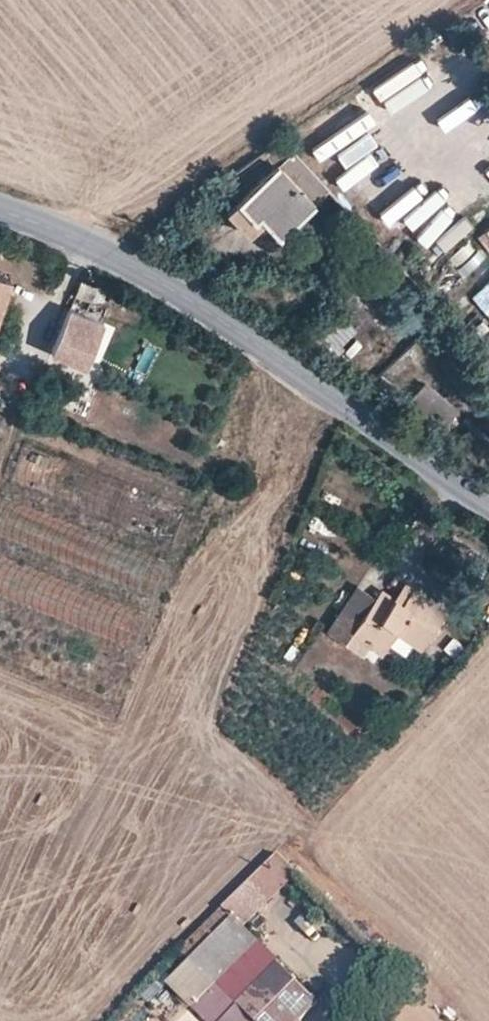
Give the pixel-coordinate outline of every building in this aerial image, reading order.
[(361,82),(368,97),(403,80),(396,65),(361,82)] [(488,106),(478,117),(488,128),(488,106)] [(361,182),(392,151),(380,138),(348,170),(361,182)] [(390,192),(425,159),(413,147),(378,181),(390,192)] [(260,215),(280,236),(315,202),(314,201),(327,188),(293,153),(279,167),(277,164),(236,202),(254,220),(260,215)] [(407,205),(439,179),(430,168),(397,194),(407,205)] [(436,184),(400,217),(411,229),(446,196),(436,184)] [(423,242),(474,199),(465,188),(413,230),(423,242)] [(442,251),(471,222),(460,211),(432,240),(442,251)] [(467,285),(488,311),(488,267),(467,285)] [(81,282),(52,352),(85,365),(102,321),(85,315),(96,288),(81,282)] [(442,420),(455,405),(424,377),(410,392),(442,420)] [(375,598),(356,585),(325,630),(344,643),(354,629),(383,650),(396,630),(421,647),(444,613),(402,585),(394,597),(381,589),(375,598)] [(279,855),(224,911),(233,920),(246,932),(301,877),(279,855)] [(233,920),(169,984),(193,1007),(256,943),(246,932),(233,920)] [(269,986),(280,997),(257,1020),(258,1020),(299,1020),(318,1002),(285,969),(269,986)] [(257,1020),(280,997),(269,986),(246,1010),(257,1020)]
